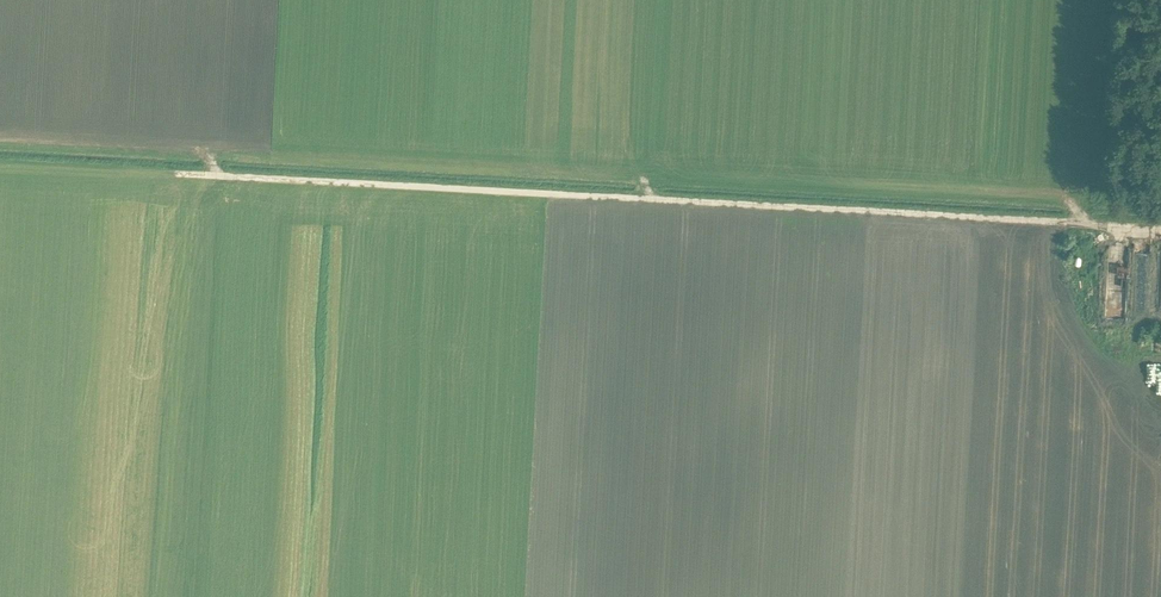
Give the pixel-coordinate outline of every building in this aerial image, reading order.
[(1076,267),(1075,255),(1063,256),(1064,268),(1076,267)] [(1146,299),(1155,298),(1154,272),(1145,272),(1146,299)] [(1131,310),(1131,298),(1115,298),(1116,310),(1131,310)]
